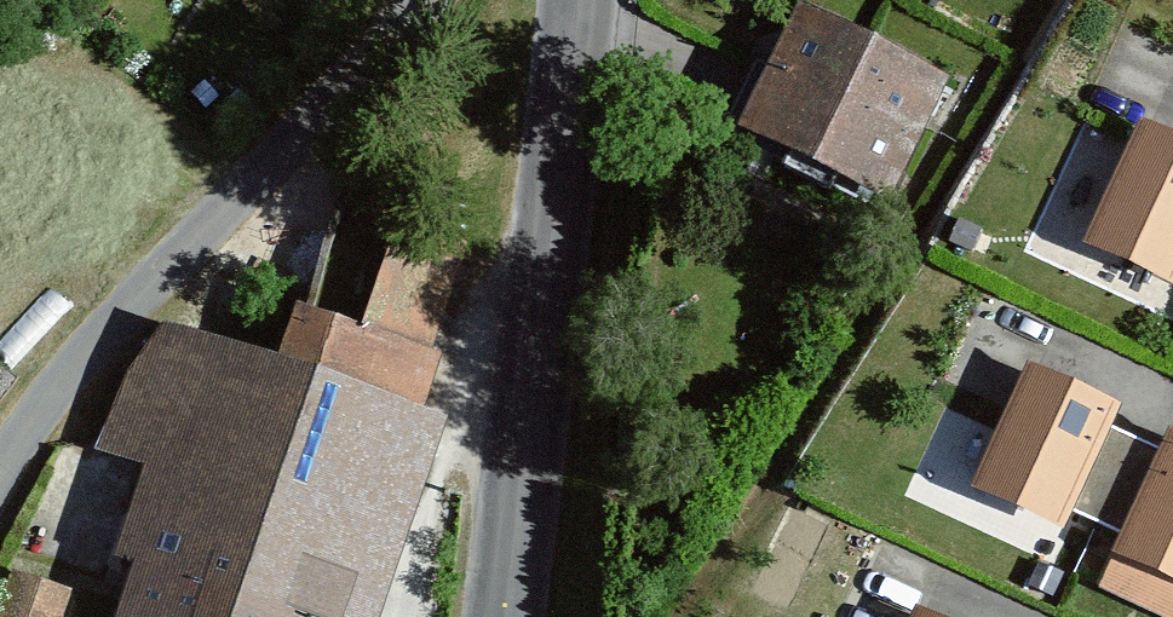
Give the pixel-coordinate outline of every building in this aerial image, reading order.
[(810,0),(797,0),(740,116),(902,196),(961,74),(873,31),(810,0)] [(1140,115),(1086,239),(1172,277),(1172,130),(1140,115)] [(165,318),(124,369),(96,452),(142,467),(114,549),(137,557),(116,616),(375,616),(445,413),(165,318)] [(1123,397),(1028,356),(974,479),(1069,521),(1123,397)] [(1166,429),(1122,410),(1078,510),(1122,527),(1166,429)] [(1119,540),(1172,564),(1172,418),(1119,540)] [(77,584),(14,563),(0,605),(0,616),(66,616),(77,584)] [(917,599),(909,616),(958,616),(917,599)]
